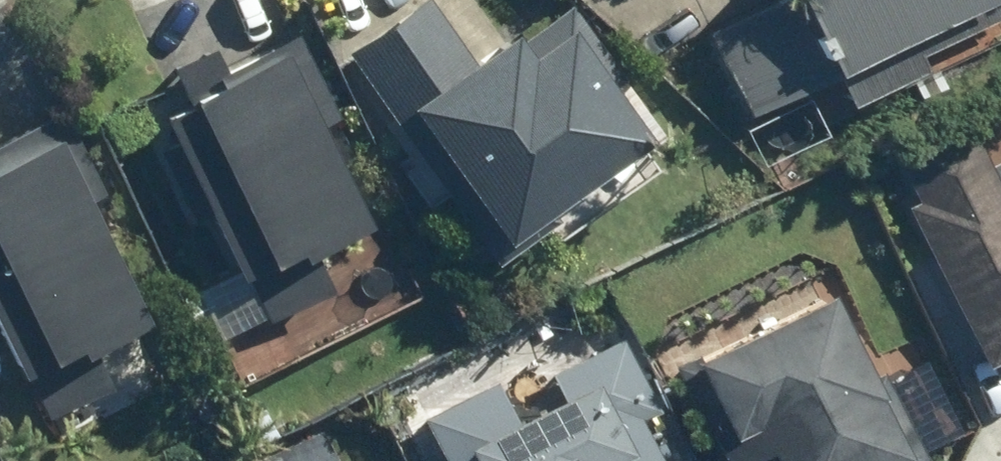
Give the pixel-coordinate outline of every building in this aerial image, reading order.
[(500,259),(577,203),(574,197),(658,136),(619,81),(624,76),(571,3),(526,36),(519,27),(474,60),(429,0),(417,0),(348,51),(500,259)] [(708,32),(747,114),(837,71),(852,103),(929,67),(921,49),(1000,12),(1000,0),(775,0),(708,32)] [(333,116),(292,35),(223,71),(212,47),(169,68),(185,101),(163,113),(177,138),(157,148),(192,217),(212,207),(269,319),(335,286),(317,250),(374,221),(323,121),(333,116)] [(894,143),(996,361),(1000,359),(1000,93),(894,143)] [(63,111),(0,142),(0,321),(47,415),(111,384),(95,351),(152,322),(92,202),(104,196),(63,111)] [(824,288),(689,347),(717,409),(695,418),(706,443),(750,424),(767,460),(915,460),(874,370),(863,375),(824,288)] [(611,332),(432,412),(454,460),(668,460),(611,332)] [(301,451),(281,460),(306,460),(301,451)]
